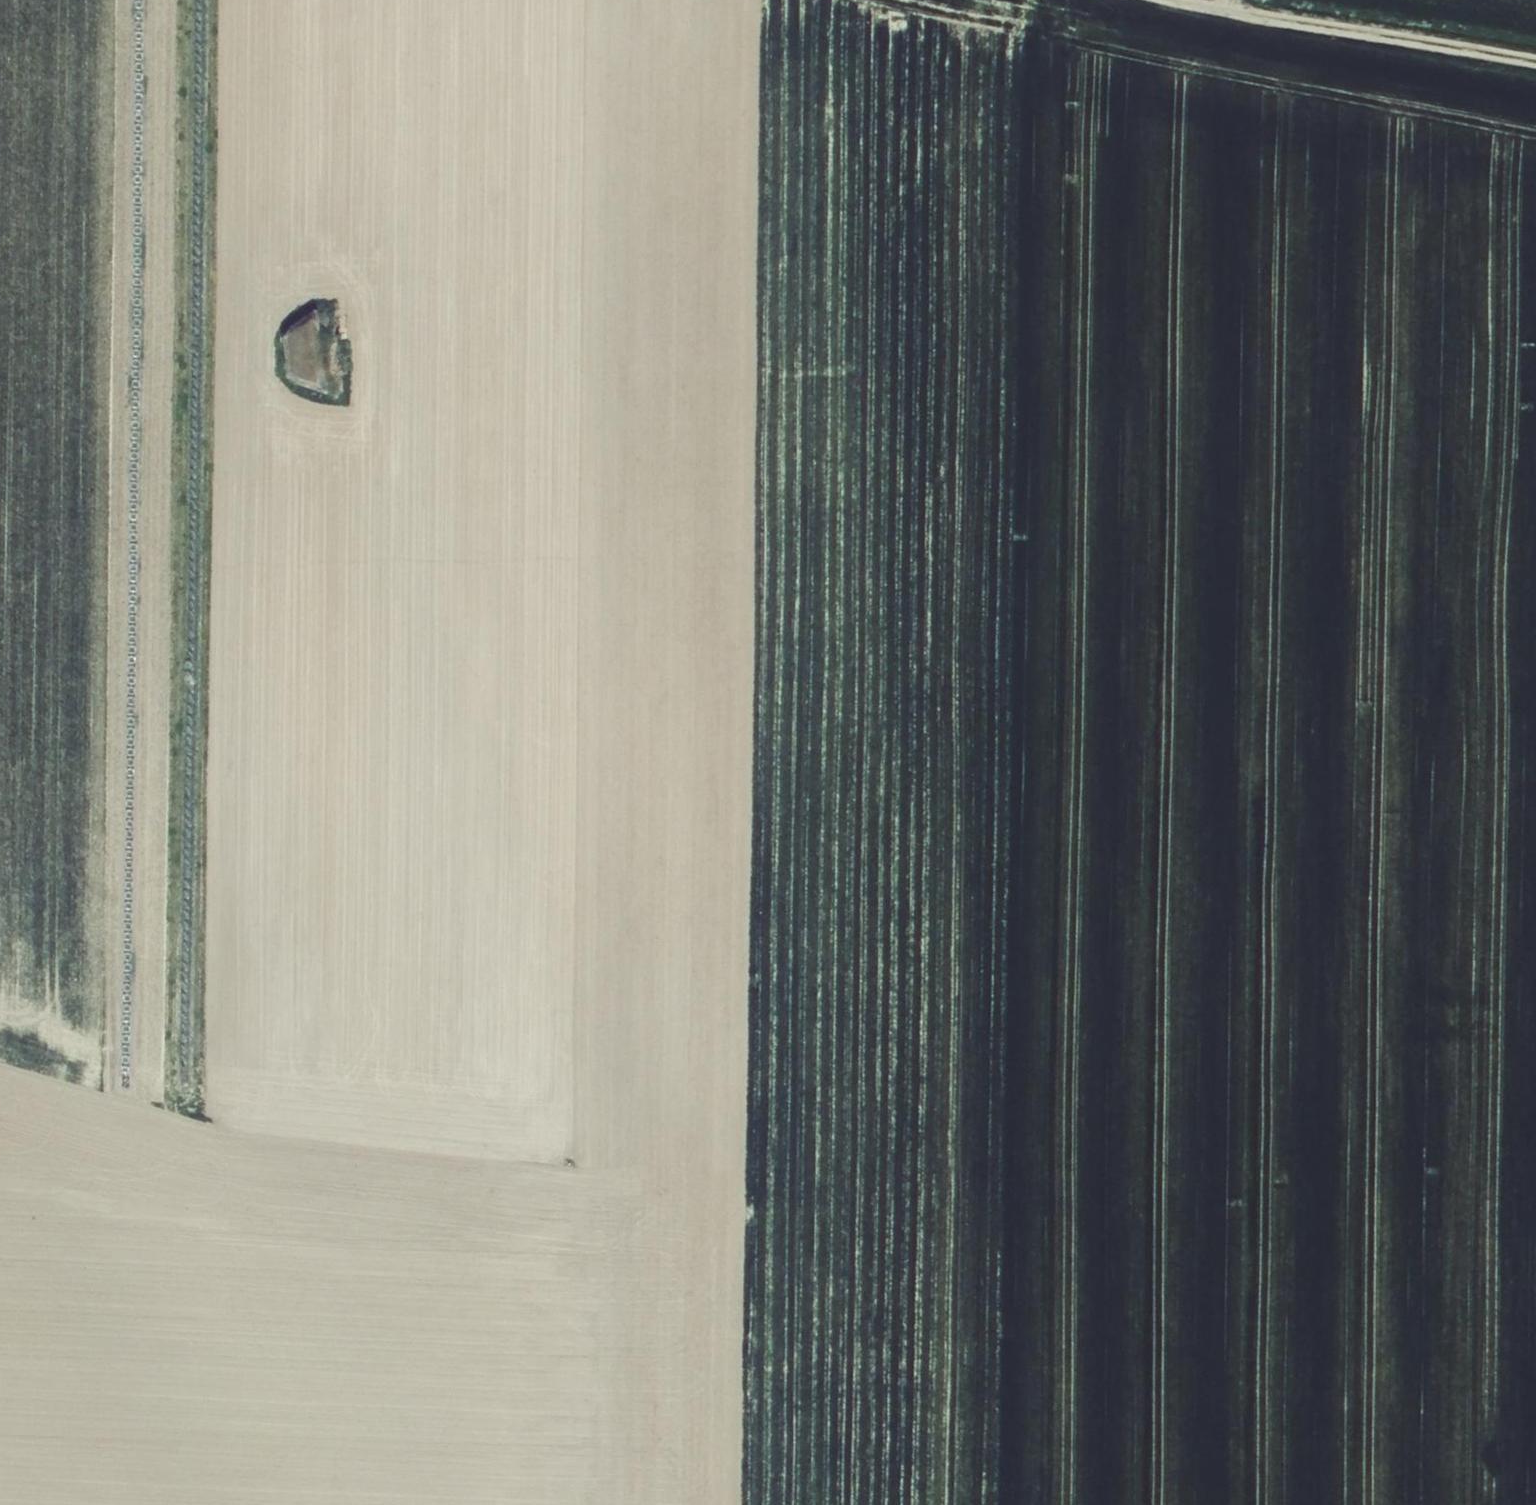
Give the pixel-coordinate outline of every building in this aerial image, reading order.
[(329,394),(327,376),(322,334),(320,318),(319,317),(319,316),(318,315),(317,315),(316,315),(314,317),(294,330),(290,335),(285,340),(285,341),(284,342),(284,343),(286,353),(287,361),(288,371),(289,378),(289,380),(290,381),(291,382),(296,385),(302,389),(324,397),(326,397),(327,398),(328,397),(329,396),(329,395),(329,394)]
